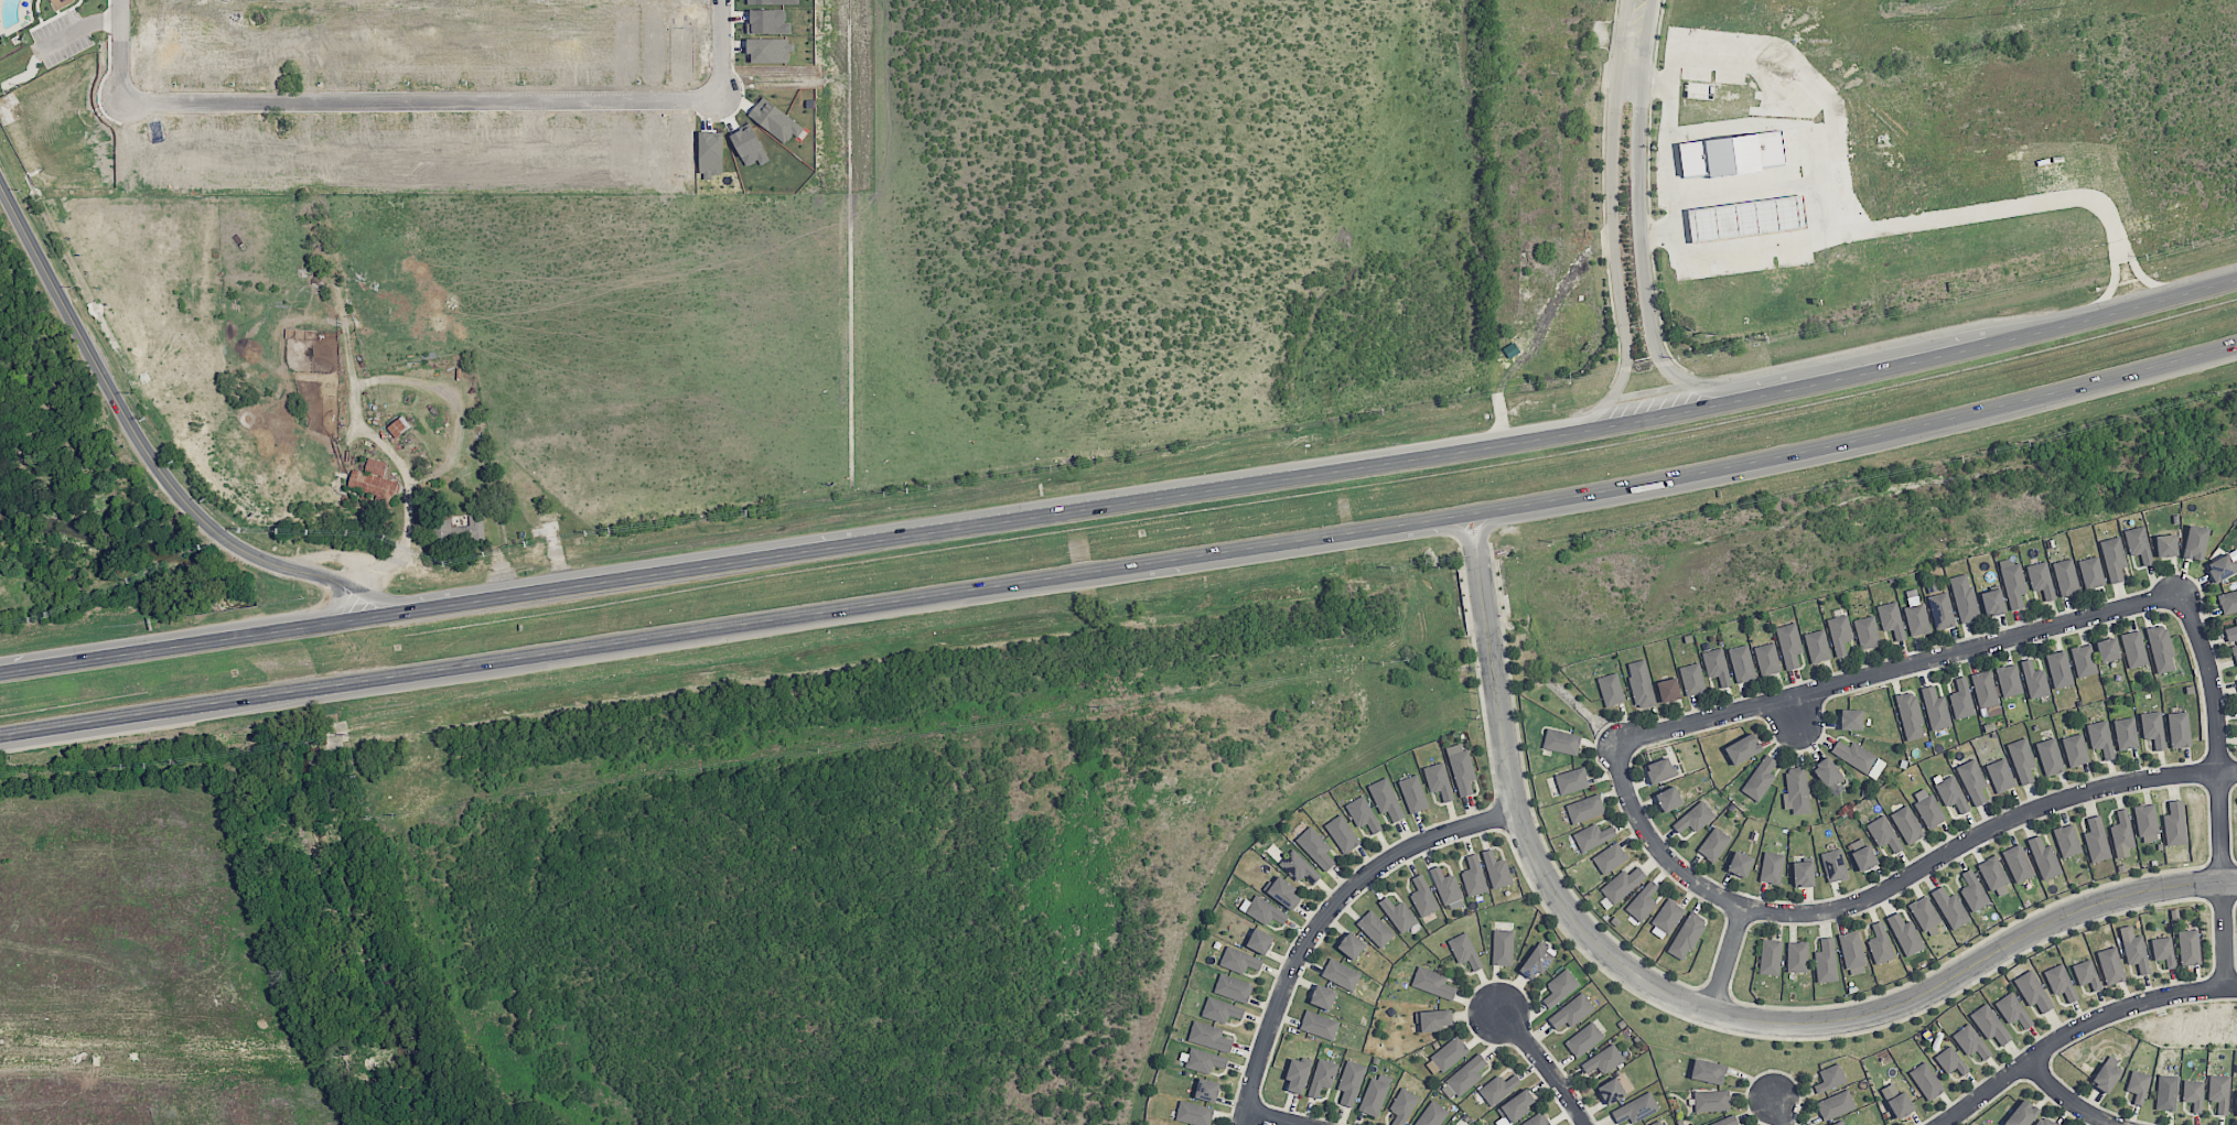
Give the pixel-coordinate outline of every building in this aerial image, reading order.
[(1678,142),(1682,175),(1708,172),(1708,176),(1760,170),(1759,164),(1787,160),(1783,128),(1678,142)] [(1686,209),(1690,242),(1806,227),(1802,194),(1686,209)] [(284,328),(283,338),(318,339),(318,329),(284,328)] [(401,414),(386,428),(396,439),(411,425),(401,414)] [(369,457),(365,473),(353,469),(348,486),(376,494),(374,504),(391,509),(396,491),(400,493),(402,486),(397,484),(398,482),(383,477),(387,462),(369,457)] [(431,519),(432,548),(453,545),(453,539),(472,538),(473,540),(485,539),(484,513),(469,515),(470,524),(451,526),(451,518),(431,519)] [(2182,556),(2202,560),(2209,529),(2189,524),(2182,556)] [(2130,556),(2139,554),(2142,566),(2153,563),(2143,525),(2124,531),(2130,556)] [(2155,535),(2156,557),(2177,556),(2176,534),(2155,535)] [(2126,566),(2121,536),(2100,540),(2108,583),(2123,581),(2121,567),(2126,566)] [(2205,564),(2214,583),(2236,572),(2236,571),(2228,553),(2205,564)] [(2104,586),(2099,556),(2078,560),(2084,590),(2104,586)] [(2081,592),(2072,558),(2052,563),(2061,597),(2081,592)] [(2056,598),(2045,560),(2025,566),(2032,591),(2042,589),(2045,601),(2056,598)] [(2011,610),(2024,606),(2020,594),(2028,592),(2019,562),(1999,568),(2011,610)] [(1960,623),(1980,618),(1968,572),(1948,578),(1960,623)] [(1923,601),(1919,602),(1916,588),(1905,591),(1909,605),(1903,607),(1911,636),(1931,631),(1923,601)] [(1987,618),(2006,612),(1999,588),(1980,593),(1987,618)] [(2223,615),(2236,611),(2236,590),(2217,594),(2223,615)] [(1956,625),(1947,591),(1927,596),(1936,630),(1956,625)] [(1877,605),(1881,631),(1893,630),(1895,641),(1904,640),(1899,602),(1877,605)] [(1844,642),(1853,639),(1846,614),(1826,620),(1836,657),(1847,654),(1844,642)] [(1881,645),(1874,615),(1853,620),(1860,650),(1881,645)] [(2226,640),(2236,638),(2236,616),(2234,616),(2236,626),(2224,628),(2226,640)] [(1786,670),(1799,667),(1796,654),(1803,652),(1795,622),(1775,627),(1786,670)] [(2156,674),(2176,670),(2166,625),(2146,629),(2156,674)] [(1831,658),(1823,629),(1803,634),(1811,663),(1831,658)] [(2147,664),(2141,630),(2121,634),(2128,668),(2147,664)] [(2101,663),(2120,657),(2114,636),(2095,642),(2101,663)] [(1759,675),(1779,671),(1775,643),(1754,646),(1759,675)] [(2070,648),(2077,678),(2097,673),(2090,643),(2070,648)] [(1737,684),(1756,678),(1747,644),(1727,649),(1737,684)] [(1732,686),(1721,647),(1702,652),(1712,691),(1732,686)] [(2054,689),(2074,683),(2064,650),(2045,655),(2054,689)] [(2020,661),(2030,699),(2050,694),(2044,668),(2034,671),(2031,658),(2020,661)] [(1657,705),(1644,659),(1625,664),(1638,710),(1657,705)] [(1679,667),(1686,696),(1706,692),(1699,662),(1679,667)] [(1996,667),(2001,696),(2021,693),(2017,664),(1996,667)] [(1973,673),(1980,717),(1999,714),(1992,670),(1973,673)] [(1605,707),(1625,701),(1617,672),(1597,677),(1605,707)] [(1955,678),(1957,692),(1950,693),(1954,718),(1974,715),(1966,676),(1955,678)] [(1681,699),(1676,677),(1656,681),(1661,703),(1681,699)] [(1920,688),(1932,731),(1952,725),(1943,696),(1937,697),(1933,684),(1920,688)] [(1925,736),(1914,690),(1895,695),(1906,741),(1925,736)] [(1862,709),(1841,709),(1841,729),(1862,729),(1862,709)] [(2154,750),(2164,750),(2162,711),(2141,712),(2142,739),(2154,739),(2154,750)] [(2171,748),(2191,746),(2187,711),(2167,713),(2171,748)] [(2113,720),(2117,750),(2138,747),(2135,717),(2113,720)] [(2104,760),(2115,758),(2106,720),(2086,724),(2092,750),(2101,748),(2104,760)] [(1542,748),(1576,756),(1581,736),(1547,727),(1542,748)] [(1724,745),(1731,764),(1762,752),(1755,733),(1724,745)] [(2062,737),(2067,767),(2088,763),(2083,733),(2062,737)] [(2030,768),(2036,766),(2026,737),(2007,743),(2020,785),(2034,781),(2030,768)] [(2065,771),(2054,737),(2035,743),(2045,777),(2065,771)] [(1830,751),(1874,778),(1884,761),(1852,741),(1849,746),(1838,740),(1830,751)] [(1473,793),(1469,781),(1476,779),(1465,742),(1445,748),(1460,797),(1473,793)] [(1769,773),(1777,762),(1765,754),(1741,790),(1758,802),(1775,777),(1769,773)] [(1827,789),(1843,778),(1828,755),(1811,767),(1827,789)] [(1651,784),(1674,776),(1668,757),(1644,766),(1651,784)] [(1985,765),(1996,793),(2015,786),(2004,757),(1985,765)] [(1956,766),(1973,807),(1987,801),(1981,788),(1986,786),(1975,758),(1956,766)] [(1430,792),(1440,790),(1443,802),(1454,799),(1443,762),(1423,768),(1430,792)] [(1560,795),(1590,786),(1584,766),(1554,775),(1560,795)] [(1806,766),(1785,767),(1787,793),(1783,793),(1784,813),(1809,811),(1806,766)] [(1410,814),(1429,807),(1417,774),(1398,781),(1410,814)] [(1959,814),(1969,810),(1954,775),(1934,783),(1944,807),(1955,803),(1959,814)] [(1367,786),(1380,814),(1387,811),(1392,822),(1405,817),(1386,777),(1367,786)] [(1655,794),(1663,812),(1683,804),(1675,785),(1655,794)] [(1945,820),(1927,787),(1911,795),(1928,829),(1945,820)] [(1565,805),(1572,824),(1605,813),(1598,793),(1565,805)] [(1345,804),(1356,828),(1367,823),(1372,834),(1381,830),(1365,795),(1345,804)] [(2181,799),(2168,801),(2169,814),(2162,815),(2166,845),(2187,843),(2181,799)] [(1695,832),(1715,816),(1703,800),(1671,824),(1678,833),(1690,825),(1695,832)] [(2140,843),(2160,840),(2154,803),(2134,806),(2140,843)] [(1890,814),(1908,845),(1925,835),(1907,804),(1890,814)] [(2119,823),(2110,825),(2116,859),(2129,856),(2128,848),(2135,847),(2127,808),(2116,810),(2119,823)] [(1344,854),(1361,842),(1340,813),(1324,825),(1344,854)] [(1866,824),(1879,848),(1888,843),(1894,853),(1903,849),(1884,814),(1866,824)] [(2086,818),(2089,832),(2084,833),(2090,862),(2110,858),(2102,815),(2086,818)] [(1599,831),(1596,823),(1573,833),(1581,852),(1617,836),(1612,825),(1599,831)] [(2053,829),(2061,858),(2081,852),(2073,823),(2053,829)] [(1331,848),(1310,825),(1295,840),(1325,871),(1335,862),(1326,853),(1331,848)] [(1713,863),(1732,838),(1715,826),(1696,851),(1713,863)] [(2027,839),(2042,881),(2062,873),(2051,844),(2044,847),(2039,834),(2027,839)] [(1877,864),(1864,836),(1847,845),(1860,872),(1877,864)] [(1727,871),(1746,878),(1754,858),(1744,854),(1748,844),(1739,840),(1727,871)] [(1603,875),(1629,858),(1617,841),(1591,858),(1603,875)] [(2033,877),(2022,843),(2003,850),(2014,883),(2033,877)] [(1506,858),(1496,861),(1492,848),(1482,851),(1492,889),(1512,883),(1506,858)] [(1849,877),(1841,848),(1820,853),(1828,883),(1849,877)] [(1304,876),(1314,884),(1321,875),(1292,849),(1279,864),(1299,882),(1304,876)] [(1779,885),(1785,855),(1765,851),(1759,881),(1779,885)] [(1467,896),(1486,892),(1478,853),(1466,856),(1469,869),(1462,871),(1467,896)] [(2008,893),(2004,884),(2007,883),(1997,855),(1979,862),(1993,898),(2008,893)] [(1814,886),(1813,861),(1793,861),(1794,886),(1814,886)] [(1444,877),(1439,865),(1429,868),(1443,906),(1463,898),(1454,873),(1444,877)] [(1646,876),(1637,866),(1628,874),(1623,869),(1600,890),(1614,906),(1646,876)] [(1967,886),(1960,889),(1971,912),(1988,904),(1972,868),(1961,873),(1967,886)] [(1417,890),(1409,894),(1421,918),(1439,909),(1422,873),(1411,878),(1417,890)] [(1292,893),(1296,886),(1275,874),(1264,892),(1293,910),(1301,897),(1292,893)] [(1659,886),(1650,879),(1625,909),(1641,922),(1657,902),(1650,896),(1659,886)] [(1931,891),(1951,930),(1970,920),(1955,893),(1948,896),(1942,885),(1931,891)] [(1244,911),(1267,926),(1272,918),(1283,924),(1289,915),(1255,894),(1244,911)] [(1378,902),(1401,934),(1418,922),(1402,900),(1394,906),(1386,895),(1378,902)] [(1938,932),(1935,924),(1940,923),(1928,895),(1910,902),(1925,938),(1938,932)] [(1665,940),(1684,907),(1667,898),(1649,930),(1665,940)] [(1356,923),(1380,948),(1395,934),(1370,909),(1356,923)] [(1706,919),(1689,910),(1668,953),(1686,961),(1706,919)] [(1903,923),(1899,912),(1887,917),(1904,957),(1924,949),(1912,919),(1903,923)] [(1867,939),(1875,964),(1895,958),(1882,920),(1871,924),(1875,936),(1867,939)] [(2144,935),(2133,936),(2132,925),(2120,927),(2124,964),(2136,963),(2138,975),(2148,974),(2144,935)] [(1274,937),(1255,927),(1246,945),(1265,955),(1274,937)] [(1349,929),(1366,942),(1354,959),(1337,945),(1342,940),(1341,940),(1345,934),(1346,934),(1349,929)] [(1513,930),(1493,929),(1492,964),(1512,965),(1513,930)] [(2178,930),(2179,965),(2200,964),(2198,929),(2178,930)] [(1848,975),(1868,970),(1857,930),(1838,935),(1848,975)] [(1483,966),(1466,931),(1447,940),(1459,964),(1468,960),(1473,971),(1483,966)] [(2174,968),(2171,936),(2150,938),(2152,960),(2165,958),(2166,968),(2174,968)] [(1837,981),(1835,937),(1820,938),(1821,951),(1815,952),(1816,982),(1837,981)] [(1782,940),(1761,939),(1760,974),(1780,975),(1782,940)] [(1808,972),(1808,942),(1787,942),(1787,972),(1808,972)] [(1519,971),(1532,980),(1537,971),(1542,974),(1555,954),(1537,943),(1519,971)] [(1247,966),(1259,970),(1263,959),(1226,946),(1219,965),(1244,974),(1247,966)] [(2124,981),(2117,946),(2097,950),(2104,985),(2124,981)] [(1331,956),(1362,973),(1352,991),(1321,975),(1331,956)] [(2101,989),(2090,958),(2071,965),(2078,986),(2088,982),(2092,992),(2101,989)] [(2076,1000),(2064,964),(2044,970),(2052,995),(2063,992),(2067,1003),(2076,1000)] [(1454,998),(1456,987),(1445,984),(1447,975),(1417,967),(1411,988),(1454,998)] [(1549,1009),(1579,985),(1567,968),(1546,984),(1552,992),(1542,1000),(1549,1009)] [(2028,1006),(2034,1003),(2041,1014),(2053,1007),(2031,969),(2013,979),(2028,1006)] [(1220,973),(1254,984),(1247,1004),(1214,992),(1220,973)] [(1318,982),(1336,991),(1330,1008),(1310,1000),(1312,995),(1314,987),(1315,988),(1318,982)] [(1556,1030),(1566,1022),(1571,1028),(1595,1008),(1581,991),(1547,1020),(1556,1030)] [(2031,1025),(2013,991),(1994,1001),(2007,1025),(2017,1019),(2023,1029),(2031,1025)] [(1208,995),(1245,1008),(1241,1018),(1229,1015),(1227,1020),(1226,1020),(1225,1023),(1202,1015),(1208,995)] [(2012,1037),(1985,1002),(1970,1015),(1996,1049),(2012,1037)] [(1306,1009),(1340,1021),(1333,1040),(1300,1028),(1306,1009)] [(1451,1024),(1451,1009),(1417,1011),(1418,1032),(1443,1031),(1443,1025),(1451,1024)] [(1194,1019),(1189,1039),(1229,1052),(1234,1039),(1222,1036),(1224,1028),(1194,1019)] [(1575,1057),(1604,1038),(1593,1022),(1564,1041),(1575,1057)] [(1992,1054),(1968,1022),(1951,1035),(1968,1056),(1975,1050),(1983,1060),(1992,1054)] [(1470,1053),(1459,1036),(1429,1055),(1440,1071),(1470,1053)] [(1625,1060),(1614,1043),(1580,1064),(1586,1074),(1598,1067),(1603,1074),(1625,1060)] [(1962,1075),(1969,1070),(1950,1045),(1934,1057),(1947,1074),(1956,1068),(1962,1075)] [(1191,1047),(1185,1067),(1209,1073),(1211,1071),(1212,1071),(1214,1064),(1225,1068),(1228,1058),(1191,1047)] [(1459,1096),(1482,1076),(1478,1072),(1487,1063),(1478,1052),(1445,1081),(1459,1096)] [(2105,1060),(2115,1069),(2120,1063),(2110,1054),(2105,1060)] [(1292,1057),(1286,1077),(1290,1079),(1287,1089),(1302,1093),(1313,1059),(1303,1056),(1302,1060),(1292,1057)] [(1320,1057),(1340,1063),(1332,1086),(1330,1085),(1329,1089),(1322,1086),(1319,1099),(1308,1094),(1320,1057)] [(1727,1065),(1694,1058),(1690,1078),(1723,1085),(1727,1065)] [(1337,1088),(1344,1091),(1339,1103),(1352,1108),(1367,1066),(1347,1059),(1337,1088)] [(1908,1072),(1927,1101),(1944,1090),(1925,1061),(1908,1072)] [(2107,1094),(2120,1073),(2103,1062),(2090,1083),(2107,1094)] [(1813,1085),(1816,1093),(1846,1082),(1839,1063),(1819,1070),(1823,1081),(1813,1085)] [(2126,1090),(2135,1093),(2132,1103),(2143,1106),(2150,1075),(2131,1070),(2126,1090)] [(1359,1110),(1376,1117),(1392,1078),(1375,1071),(1359,1110)] [(1499,1074),(1478,1090),(1490,1107),(1522,1082),(1515,1073),(1504,1081),(1499,1074)] [(2156,1110),(2177,1110),(2178,1075),(2157,1074),(2156,1110)] [(2228,1115),(2230,1075),(2209,1075),(2208,1101),(2217,1101),(2217,1115),(2228,1115)] [(1607,1105),(1626,1095),(1616,1076),(1597,1087),(1607,1105)] [(1200,1077),(1220,1082),(1218,1088),(1219,1089),(1217,1095),(1217,1094),(1215,1101),(1194,1095),(1200,1077)] [(2202,1113),(2203,1081),(2184,1080),(2182,1101),(2193,1102),(2193,1113),(2202,1113)] [(1896,1119),(1914,1110),(1905,1090),(1898,1093),(1893,1083),(1881,1088),(1896,1119)] [(1418,1095),(1400,1087),(1390,1110),(1396,1113),(1391,1124),(1405,1124),(1418,1095)] [(1495,1121),(1497,1124),(1508,1124),(1530,1112),(1526,1106),(1534,1101),(1526,1089),(1496,1108),(1502,1117),(1495,1121)] [(1856,1108),(1848,1089),(1815,1103),(1823,1121),(1856,1108)] [(1729,1110),(1729,1090),(1694,1091),(1695,1111),(1729,1110)] [(1659,1109),(1650,1091),(1611,1111),(1618,1124),(1627,1124),(1659,1109)] [(2023,1098),(2003,1124),(2004,1124),(2028,1124),(2039,1111),(2023,1098)] [(1448,1111),(1431,1099),(1413,1124),(1439,1124),(1448,1111)] [(1180,1100),(1175,1119),(1202,1124),(1210,1124),(1214,1108),(1180,1100)] [(1543,1112),(1518,1124),(1550,1124),(1543,1112)] [(1734,1114),(1707,1124),(1736,1124),(1738,1124),(1734,1114)] [(2043,1115),(2036,1124),(2058,1124),(2043,1115)]
